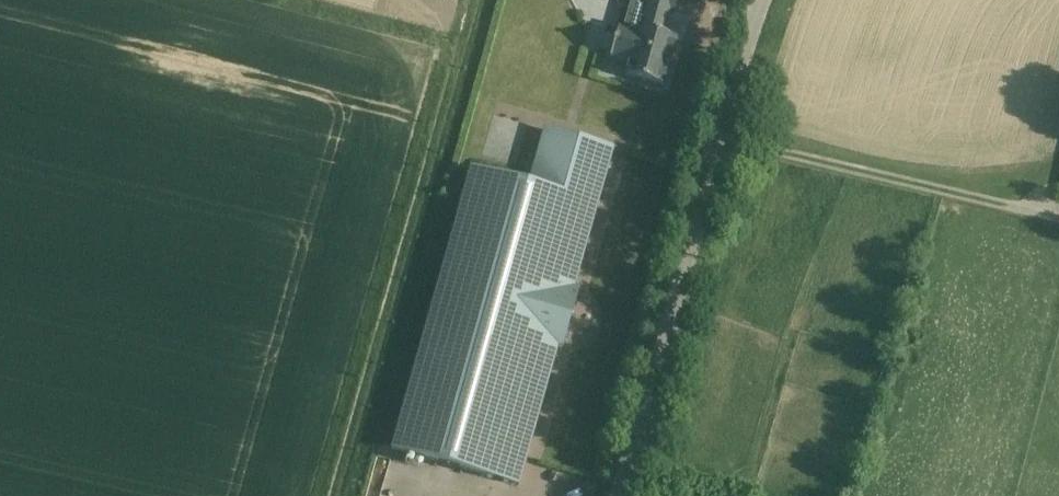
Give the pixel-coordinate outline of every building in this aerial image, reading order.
[(625,76),(663,87),(676,40),(662,36),(670,11),(674,12),(677,0),(632,0),(648,4),(640,30),(638,29),(636,35),(618,29),(610,57),(629,62),(625,76)] [(562,348),(578,290),(574,288),(613,149),(544,130),(528,185),(470,169),(391,450),(519,486),(558,347),(562,348)]
